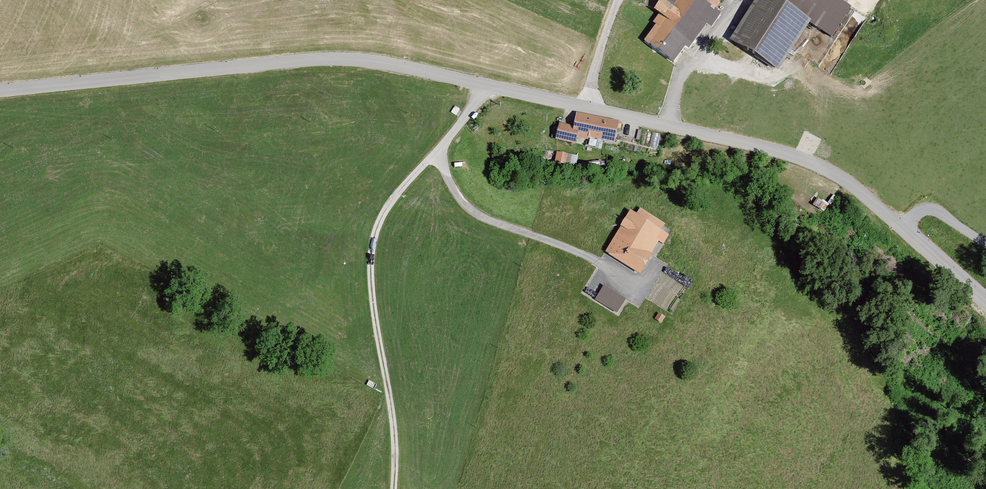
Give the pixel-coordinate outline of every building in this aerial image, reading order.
[(643,46),(672,67),(684,50),(688,52),(708,24),(712,27),(719,18),(712,13),(720,3),(715,0),(657,0),(661,3),(652,15),(658,19),(652,26),(656,29),(643,46)] [(729,43),(778,75),(809,28),(829,41),(849,10),(833,0),(757,0),(729,43)] [(572,128),(558,125),(554,142),(575,147),(577,138),(612,146),(617,124),(575,115),(572,128)] [(555,163),(566,165),(567,155),(556,154),(555,163)] [(636,217),(629,212),(604,254),(639,275),(657,243),(662,246),(668,236),(661,232),(665,225),(640,210),(636,217)] [(624,301),(602,288),(594,301),(616,314),(624,301)] [(664,319),(659,315),(656,320),(661,324),(664,319)]
